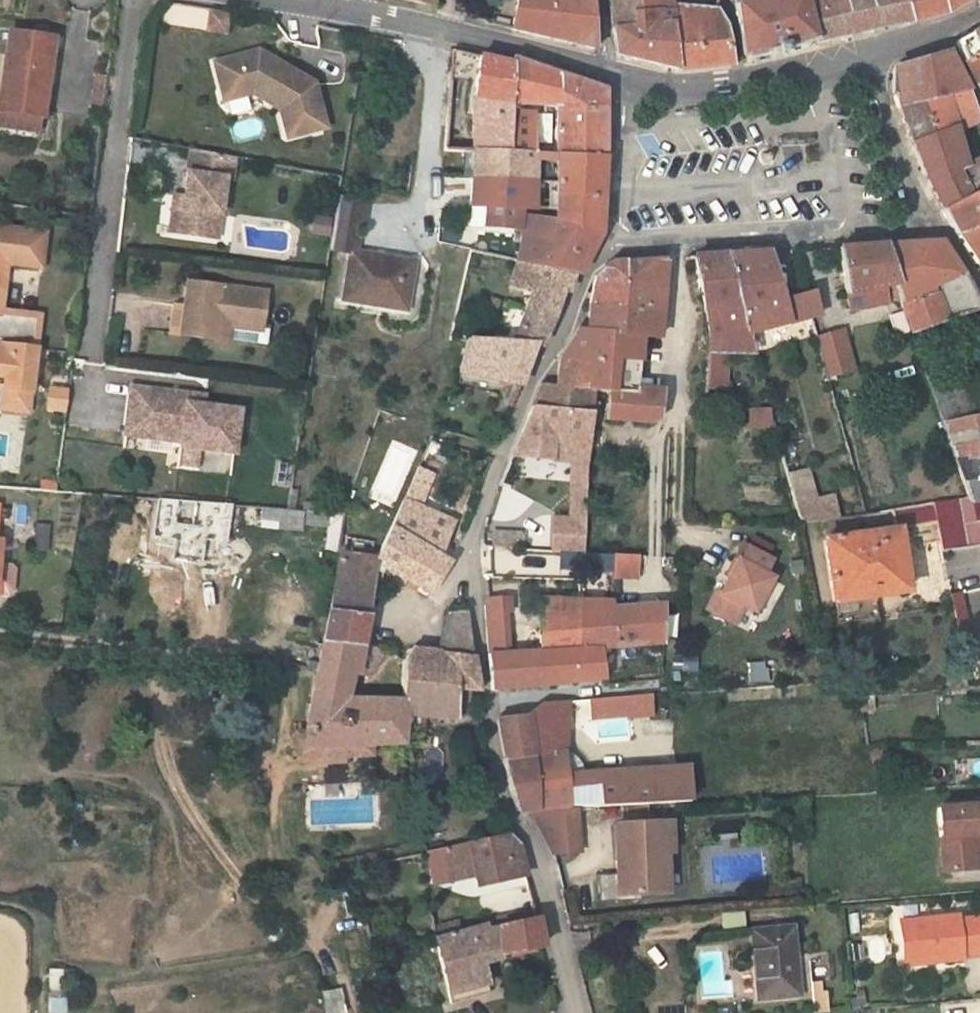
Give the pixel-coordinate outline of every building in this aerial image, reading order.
[(521,31),(600,50),(597,0),(521,0),(521,31)] [(642,0),(620,0),(620,1),(623,24),(645,20),(642,0)] [(627,51),(662,60),(689,67),(682,7),(681,0),(642,0),(645,20),(623,24),(627,51)] [(817,37),(806,0),(738,0),(752,51),(782,44),(817,37)] [(817,37),(860,29),(913,20),(908,0),(806,0),(817,37)] [(913,20),(958,19),(979,8),(979,0),(908,0),(913,20)] [(728,8),(726,1),(682,7),(689,67),(712,61),(740,54),(733,31),(728,8)] [(205,33),(214,34),(217,13),(208,12),(205,33)] [(217,13),(214,34),(224,36),(227,15),(217,13)] [(45,109),(54,34),(7,28),(0,75),(0,103),(45,109)] [(976,33),(956,43),(968,63),(979,58),(979,31),(976,33)] [(218,57),(224,84),(249,78),(252,89),(281,109),(287,138),(320,131),(312,82),(289,66),(285,71),(270,61),(274,56),(261,47),(218,57)] [(487,56),(467,51),(453,151),(513,158),(519,117),(520,108),(527,64),(487,56)] [(270,61),(285,71),(289,66),(274,56),(270,61)] [(968,63),(979,85),(979,58),(968,63)] [(893,94),(899,110),(971,97),(964,82),(954,59),(923,66),(903,69),(909,91),(893,94)] [(528,60),(527,64),(520,108),(566,115),(559,163),(598,168),(600,125),(601,99),(528,60)] [(252,89),(249,78),(224,84),(226,95),(252,89)] [(971,97),(899,110),(908,133),(923,173),(928,187),(936,201),(941,211),(965,198),(956,175),(970,170),(956,136),(979,128),(979,119),(971,97)] [(45,109),(0,103),(0,126),(42,132),(45,109)] [(543,121),(519,117),(513,158),(537,161),(543,121)] [(231,159),(188,150),(181,197),(179,210),(167,208),(164,232),(201,237),(205,213),(216,214),(221,182),(227,183),(231,159)] [(599,187),(598,168),(559,163),(537,161),(513,158),(453,151),(448,178),(476,184),(601,209),(599,187)] [(970,170),(956,175),(965,198),(941,211),(958,234),(979,226),(979,166),(970,170)] [(601,209),(476,184),(471,209),(486,211),(525,218),(555,223),(598,230),(600,219),(601,209)] [(179,210),(181,197),(168,196),(167,208),(179,210)] [(468,222),(481,225),(486,211),(471,209),(468,222)] [(479,230),(518,239),(525,218),(486,211),(481,225),(479,230)] [(212,239),(216,214),(205,213),(201,237),(212,239)] [(555,223),(525,218),(518,239),(527,241),(522,253),(517,268),(539,273),(571,280),(585,259),(595,244),(553,233),(555,223)] [(598,230),(555,223),(553,233),(595,244),(597,241),(598,230)] [(979,261),(979,226),(958,234),(979,261)] [(5,262),(38,265),(42,231),(0,227),(0,310),(5,262)] [(527,241),(518,239),(514,250),(522,253),(527,241)] [(879,286),(889,282),(878,246),(835,248),(838,294),(832,295),(834,308),(842,307),(843,312),(883,302),(879,286)] [(906,246),(878,246),(889,282),(906,332),(977,307),(962,276),(938,246),(906,246)] [(726,250),(744,319),(784,314),(778,293),(766,249),(751,249),(726,250)] [(708,343),(749,338),(744,319),(726,250),(692,251),(695,267),(703,305),(708,343)] [(352,255),(344,300),(405,311),(413,266),(352,255)] [(580,304),(617,309),(622,266),(603,264),(594,274),(580,304)] [(617,309),(656,314),(660,265),(640,265),(622,266),(617,309)] [(539,273),(511,350),(537,355),(554,317),(571,280),(539,273)] [(234,324),(265,328),(269,292),(190,282),(188,306),(176,304),(173,333),(214,339),(216,321),(234,324)] [(813,310),(807,288),(800,289),(778,293),(784,314),(806,311),(813,310)] [(577,322),(640,333),(654,336),(656,314),(617,309),(580,304),(576,313),(573,321),(577,322)] [(2,373),(1,386),(0,403),(0,406),(26,409),(34,347),(31,347),(35,317),(0,313),(0,373),(2,373)] [(842,319),(810,327),(817,356),(849,348),(842,319)] [(264,333),(265,328),(234,324),(216,321),(214,339),(231,341),(233,329),(264,333)] [(597,381),(634,386),(640,333),(577,322),(577,339),(578,352),(564,352),(565,378),(583,380),(597,381)] [(466,341),(457,378),(521,393),(529,375),(537,355),(511,350),(466,341)] [(939,428),(946,426),(943,417),(947,416),(942,400),(948,398),(941,375),(923,380),(939,428)] [(548,376),(533,407),(584,404),(583,380),(565,378),(548,376)] [(597,381),(598,412),(648,418),(650,388),(634,386),(597,381)] [(207,408),(190,407),(191,396),(133,389),(128,437),(182,444),(182,449),(235,455),(241,413),(207,408)] [(208,398),(191,396),(190,407),(207,408),(208,398)] [(586,450),(584,404),(533,407),(510,460),(568,453),(568,470),(580,469),(586,450)] [(971,409),(958,413),(960,422),(974,418),(971,409)] [(771,413),(754,412),(753,428),(769,430),(771,413)] [(974,418),(960,422),(946,426),(939,428),(963,504),(979,502),(979,416),(974,418)] [(838,518),(833,494),(816,498),(810,469),(788,473),(799,526),(838,518)] [(29,582),(32,539),(28,538),(30,502),(0,500),(0,580),(29,582)] [(902,592),(897,538),(926,534),(926,526),(934,525),(939,551),(979,546),(979,502),(963,504),(889,510),(893,530),(821,538),(829,599),(902,592)] [(424,596),(442,574),(433,567),(446,533),(401,509),(374,567),(379,577),(382,578),(417,604),(424,596)] [(257,510),(257,531),(301,531),(301,510),(257,510)] [(336,553),(341,518),(326,515),(321,551),(336,553)] [(47,551),(49,525),(35,524),(33,550),(47,551)] [(638,580),(638,555),(611,555),(611,580),(638,580)] [(735,597),(731,595),(717,622),(742,635),(752,617),(764,623),(782,588),(775,584),(781,572),(751,556),(743,572),(747,574),(735,597)] [(379,577),(374,567),(341,563),(328,646),(356,650),(358,602),(373,604),(375,577),(379,577)] [(29,582),(0,580),(0,589),(31,592),(32,582),(29,582)] [(484,597),(484,616),(511,616),(511,597),(484,597)] [(603,610),(527,614),(532,661),(552,659),(555,693),(593,689),(590,656),(606,655),(603,615),(603,610)] [(603,615),(606,655),(652,650),(653,610),(603,615)] [(483,666),(506,664),(496,617),(477,619),(483,666)] [(428,658),(402,655),(399,705),(398,726),(406,727),(449,726),(449,699),(468,700),(461,662),(461,623),(440,622),(428,658)] [(398,726),(399,705),(350,703),(350,680),(355,680),(356,650),(328,646),(325,662),(315,731),(314,743),(402,754),(406,727),(398,726)] [(488,701),(555,693),(552,659),(532,661),(506,664),(483,666),(488,701)] [(767,684),(764,661),(746,663),(749,686),(767,684)] [(602,785),(567,788),(555,710),(531,712),(522,725),(493,729),(501,757),(520,823),(529,824),(572,822),(649,816),(648,788),(603,790),(602,785)] [(861,714),(863,728),(875,727),(874,712),(861,714)] [(938,811),(944,875),(977,873),(975,846),(979,845),(979,807),(938,811)] [(548,868),(573,866),(572,822),(529,824),(548,868)] [(606,893),(585,895),(588,918),(628,915),(627,909),(660,906),(657,867),(664,866),(661,838),(611,842),(613,877),(606,877),(606,893)] [(513,846),(507,843),(420,857),(428,893),(470,885),(472,892),(523,884),(519,867),(513,846)] [(533,925),(523,884),(472,892),(481,934),(533,925)] [(743,912),(720,914),(721,929),(744,928),(743,912)] [(970,912),(897,921),(902,966),(955,960),(954,954),(975,952),(970,912)] [(541,958),(533,925),(481,934),(476,934),(476,931),(428,940),(436,978),(474,970),(541,958)] [(797,991),(790,928),(748,933),(754,997),(797,991)] [(828,965),(813,964),(812,980),(827,981),(828,965)] [(69,994),(70,969),(47,969),(46,994),(69,994)] [(474,970),(436,978),(443,1011),(481,1005),(474,970)] [(812,1010),(827,1010),(826,985),(811,986),(812,1010)] [(324,1012),(345,1012),(341,989),(321,992),(324,1012)] [(66,996),(45,996),(45,1012),(65,1012),(66,996)]
